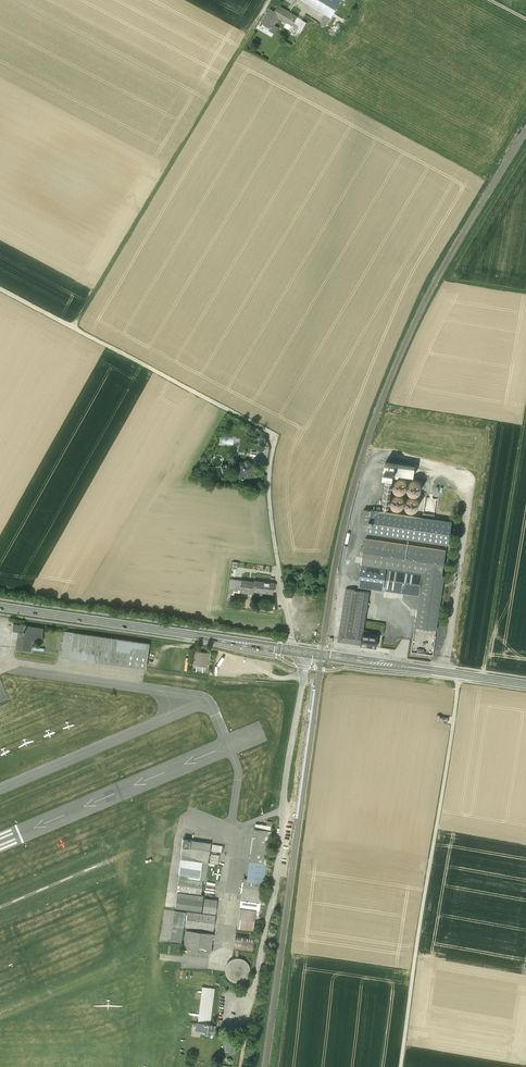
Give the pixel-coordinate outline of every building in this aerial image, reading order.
[(320,0),(302,0),(326,14),(320,24),(325,27),(336,10),(320,0)] [(336,10),(342,0),(320,0),(336,10)] [(275,12),(274,14),(279,17),(293,26),(298,17),(278,6),(275,12)] [(274,14),(275,12),(270,9),(262,22),(268,26),(266,28),(275,33),(278,27),(274,24),(279,17),(274,14)] [(298,17),(293,26),(292,28),(300,33),(306,23),(306,22),(298,17)] [(245,462),(244,464),(239,463),(239,465),(238,467),(236,467),(235,473),(237,473),(237,478),(242,478),(242,479),(247,480),(247,479),(252,480),(254,465),(249,464),(249,462),(248,462),(248,461),(247,461),(246,461),(246,462),(245,462)] [(414,477),(415,466),(377,461),(376,471),(373,471),(372,476),(389,478),(390,474),(414,477)] [(415,486),(414,482),(410,481),(406,482),(404,480),(397,479),(391,480),(387,483),(387,486),(390,492),(397,493),(396,494),(389,496),(388,500),(389,501),(386,502),(385,504),(388,508),(393,509),(400,507),(403,511),(407,511),(413,508),(418,507),(418,503),(415,497),(409,496),(414,493),(415,486)] [(382,511),(365,509),(363,524),(370,525),(369,532),(450,544),(453,522),(382,511)] [(446,550),(366,539),(360,583),(420,592),(415,626),(437,629),(444,576),(442,575),(446,550)] [(239,595),(240,592),(242,580),(230,578),(228,593),(234,594),(239,595)] [(255,582),(242,580),(240,592),(253,594),(253,590),(255,582)] [(263,583),(255,582),(253,590),(256,590),(256,591),(259,592),(262,592),(267,593),(273,593),(275,583),(269,582),(264,581),(263,583)] [(362,634),(368,592),(345,589),(338,641),(361,645),(362,634)] [(25,624),(13,623),(11,636),(17,637),(16,648),(31,650),(32,639),(42,641),(44,627),(25,624)] [(149,643),(65,630),(61,655),(145,668),(149,643)] [(376,647),(378,636),(362,634),(361,645),(376,647)] [(210,653),(195,651),(193,664),(207,667),(208,659),(209,659),(210,653)] [(254,828),(249,861),(266,863),(271,830),(254,828)] [(211,843),(183,839),(181,853),(182,854),(208,862),(211,843)] [(219,854),(211,853),(209,865),(214,865),(214,863),(218,863),(219,854)] [(181,860),(208,863),(208,862),(182,854),(181,860)] [(181,860),(180,860),(179,873),(206,877),(208,863),(181,860)] [(264,876),(266,876),(268,863),(266,863),(249,861),(247,874),(264,876)] [(206,877),(179,873),(177,891),(201,894),(203,880),(205,880),(206,877)] [(247,879),(263,881),(263,884),(265,884),(266,876),(264,876),(247,874),(247,879)] [(243,878),(241,899),(260,902),(263,884),(263,881),(247,879),(243,878)] [(203,895),(177,892),(175,908),(201,912),(203,900),(202,900),(203,895)] [(217,900),(204,898),(202,912),(215,914),(217,900)] [(241,900),(240,906),(259,909),(260,903),(241,900)] [(240,907),(237,929),(250,931),(253,931),(256,909),(240,907)] [(185,911),(174,910),(170,940),(181,942),(185,911)] [(213,929),(215,915),(187,911),(185,926),(186,926),(213,929)] [(210,952),(213,933),(212,933),(186,929),(183,949),(210,952)] [(250,935),(236,934),(234,949),(242,950),(253,951),(254,936),(250,935)] [(227,977),(230,980),(234,982),(239,983),(243,981),(247,978),(250,974),(250,969),(249,964),(246,961),(241,958),(239,958),(237,958),(234,958),(232,959),(228,962),(226,966),(225,971),(226,974),(227,977)] [(215,988),(202,987),(198,1016),(197,1023),(204,1023),(208,1024),(210,1024),(215,988)] [(204,1023),(197,1023),(196,1022),(196,1023),(195,1030),(207,1034),(215,1034),(216,1025),(214,1025),(212,1024),(210,1024),(208,1024),(204,1023)] [(227,1043),(225,1050),(229,1051),(235,1052),(236,1045),(233,1044),(234,1037),(229,1036),(229,1037),(228,1043),(227,1043)]
